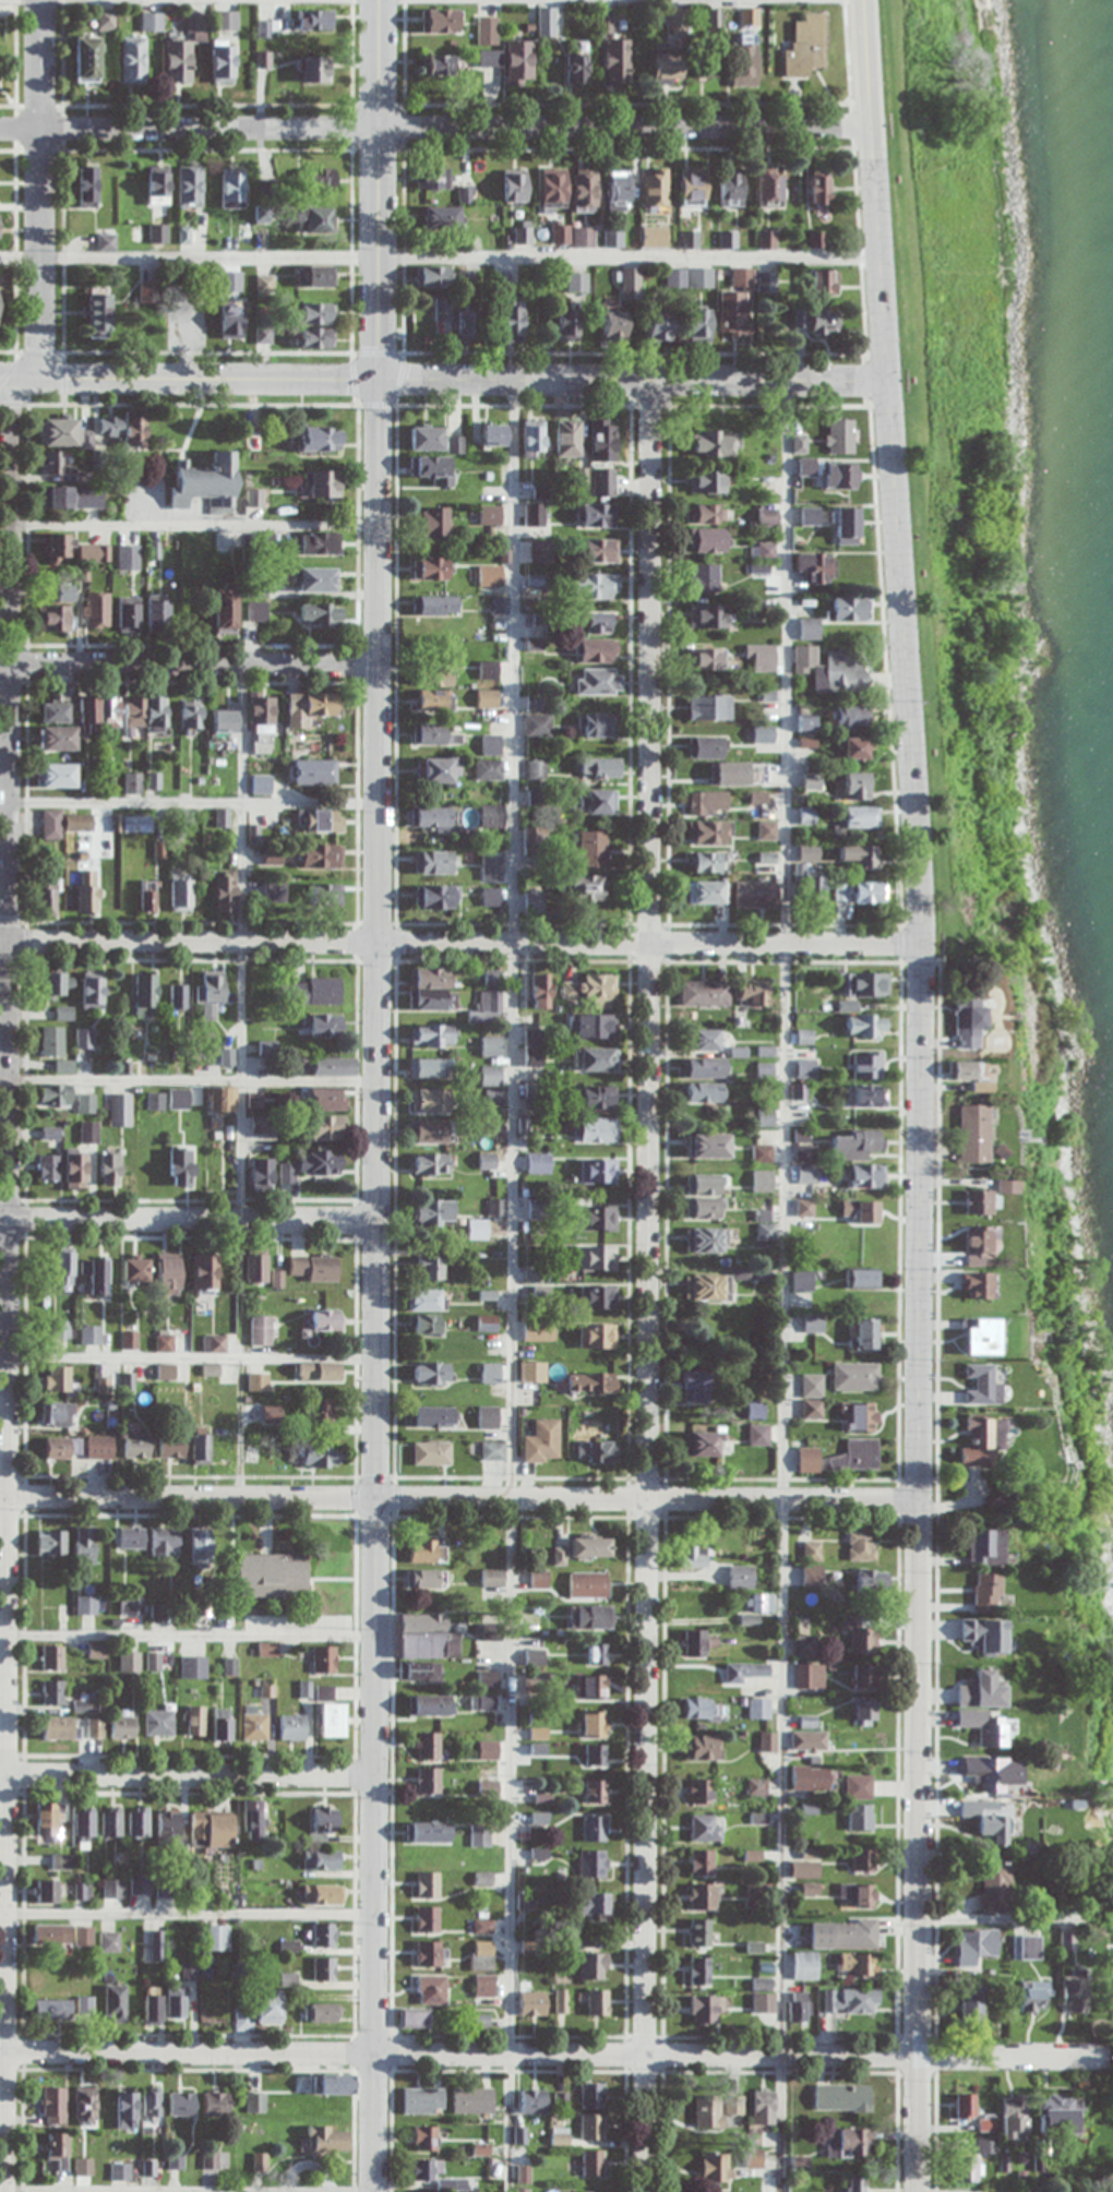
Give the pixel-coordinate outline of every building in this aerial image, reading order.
[(538,36),(555,36),(555,7),(538,7),(538,36)] [(740,26),(758,26),(758,8),(740,8),(740,26)] [(422,32),(459,32),(459,9),(422,9),(422,32)] [(98,32),(115,32),(115,10),(98,10),(98,32)] [(332,10),(296,10),(296,30),(332,30),(332,10)] [(215,30),(237,30),(237,11),(215,11),(215,30)] [(162,13),(141,13),(141,32),(162,32),(162,13)] [(783,78),(809,78),(809,67),(825,67),(824,13),(803,13),(803,22),(793,22),(793,47),(783,47),(783,78)] [(186,33),(198,33),(198,36),(205,36),(205,14),(186,14),(186,33)] [(478,45),(498,45),(498,16),(478,16),(478,45)] [(258,38),(274,38),(274,21),(258,21),(258,38)] [(120,83),(145,83),(145,36),(120,36),(120,83)] [(99,82),(99,38),(74,38),(74,82),(99,82)] [(731,87),(756,87),(756,38),(731,38),(731,87)] [(630,39),(605,39),(605,85),(630,85),(630,39)] [(166,40),(166,83),(190,83),(190,40),(166,40)] [(212,83),(234,83),(234,40),(212,40),(212,83)] [(532,41),(507,41),(507,86),(532,86),(532,41)] [(501,50),(478,50),(478,67),(501,67),(501,50)] [(653,50),(653,84),(681,84),(681,50),(653,50)] [(566,53),(566,84),(588,84),(588,53),(566,53)] [(423,75),(460,75),(460,55),(423,55),(423,75)] [(330,82),(330,58),(298,58),(298,82),(330,82)] [(97,167),(79,167),(79,207),(97,207),(97,167)] [(149,205),(169,205),(169,167),(149,167),(149,205)] [(202,207),(202,167),(179,167),(179,207),(202,207)] [(244,208),(244,168),(222,168),(222,208),(244,208)] [(417,168),(417,189),(450,189),(450,168),(417,168)] [(565,168),(542,168),(542,212),(565,212),(565,168)] [(705,206),(705,168),(680,168),(680,206),(705,206)] [(742,207),(742,168),(719,168),(719,207),(742,207)] [(757,206),(782,206),(782,168),(757,168),(757,206)] [(334,191),(334,169),(308,169),(308,191),(334,191)] [(596,169),(572,169),(572,213),(596,213),(596,169)] [(643,169),(643,206),(667,206),(667,169),(643,169)] [(504,170),(504,204),(526,204),(526,170),(504,170)] [(607,170),(607,212),(630,212),(630,170),(607,170)] [(809,204),(829,204),(829,170),(809,170),(809,204)] [(424,206),(424,228),(461,228),(461,206),(424,206)] [(333,233),(333,208),(301,208),(301,233),(333,233)] [(515,244),(532,244),(532,221),(515,221),(515,244)] [(168,243),(168,225),(151,225),(151,243),(168,243)] [(552,245),(568,245),(569,225),(552,225),(552,245)] [(666,226),(642,226),(642,247),(666,247),(666,226)] [(595,228),(573,228),(573,248),(595,248),(595,228)] [(603,248),(621,248),(621,228),(603,228),(603,248)] [(698,248),(698,230),(680,231),(681,248),(698,248)] [(737,248),(737,231),(719,231),(719,248),(737,248)] [(776,249),(776,231),(758,231),(758,249),(776,249)] [(809,247),(824,247),(824,232),(809,232),(809,247)] [(335,287),(335,266),(299,266),(299,287),(335,287)] [(417,288),(449,288),(449,266),(417,266),(417,288)] [(640,267),(617,267),(617,300),(640,300),(640,267)] [(712,268),(666,268),(666,288),(688,288),(712,288),(712,268)] [(720,338),(748,337),(748,290),(752,290),(752,268),(732,268),(732,290),(719,290),(720,338)] [(834,293),(834,270),(813,270),(813,293),(834,293)] [(757,293),(776,293),(776,272),(757,272),(757,293)] [(567,292),(588,292),(588,273),(567,273),(567,292)] [(257,293),(274,293),(274,275),(257,275),(257,293)] [(141,304),(161,304),(161,282),(141,282),(141,304)] [(110,338),(110,288),(85,288),(85,338),(110,338)] [(452,321),(452,299),(435,299),(435,321),(452,321)] [(222,339),(244,339),(244,301),(222,301),(222,339)] [(302,324),(334,324),(334,304),(302,304),(302,324)] [(522,306),(501,306),(501,340),(522,340),(522,306)] [(710,343),(710,307),(689,307),(689,343),(710,343)] [(578,341),(578,308),(558,308),(558,341),(578,341)] [(624,309),(602,309),(602,341),(624,342),(624,309)] [(459,310),(459,342),(476,342),(476,310),(459,310)] [(837,310),(794,310),(794,326),(810,326),(810,337),(837,337),(837,310)] [(671,313),(647,313),(647,342),(671,342),(671,313)] [(302,348),(333,348),(333,328),(302,328),(302,348)] [(147,414),(126,414),(126,447),(147,447),(147,414)] [(122,435),(122,417),(100,417),(100,435),(122,435)] [(76,418),(39,418),(39,446),(76,446),(76,418)] [(545,420),(523,420),(523,458),(545,458),(545,420)] [(590,461),(615,461),(615,420),(590,420),(590,461)] [(854,420),(830,420),(830,433),(821,433),(821,453),(854,453),(854,420)] [(580,421),(556,421),(556,458),(580,458),(580,421)] [(505,446),(505,423),(483,423),(483,446),(505,446)] [(411,450),(443,450),(443,426),(411,426),(411,450)] [(340,451),(340,428),(298,428),(298,451),(340,451)] [(94,431),(80,431),(80,449),(94,449),(94,431)] [(692,431),(692,457),(738,457),(738,431),(692,431)] [(807,435),(794,435),(794,453),(807,453),(807,435)] [(449,438),(449,452),(463,452),(463,437),(449,438)] [(235,451),(213,451),(213,467),(189,467),(189,460),(173,460),(173,510),(189,510),(189,498),(210,498),(210,515),(234,515),(235,451)] [(45,475),(63,475),(63,452),(45,452),(45,475)] [(411,476),(432,476),(432,487),(455,487),(455,456),(411,456),(411,476)] [(816,458),(798,458),(798,475),(816,475),(816,458)] [(825,489),(858,489),(858,462),(825,462),(825,489)] [(594,497),(614,497),(614,470),(594,470),(594,497)] [(689,493),(725,493),(725,470),(689,470),(689,493)] [(341,471),(304,471),(304,498),(341,498),(341,471)] [(103,488),(44,488),(44,510),(103,510),(103,488)] [(526,516),(541,516),(541,505),(526,505),(526,516)] [(691,505),(691,524),(723,524),(723,505),(691,505)] [(480,516),(502,516),(502,506),(480,506),(480,516)] [(450,507),(422,507),(422,538),(450,538),(450,507)] [(859,545),(859,507),(835,507),(835,545),(859,545)] [(801,508),(801,525),(818,525),(818,508),(801,508)] [(758,527),(777,527),(777,509),(758,509),(758,527)] [(690,552),(727,552),(727,529),(690,529),(690,552)] [(234,554),(234,531),(217,531),(217,554),(234,554)] [(294,554),(339,554),(339,532),(294,532),(294,554)] [(48,560),(70,560),(70,535),(48,535),(48,560)] [(201,537),(186,537),(186,575),(201,575),(201,537)] [(617,539),(582,539),(582,561),(617,561),(617,539)] [(774,559),(774,543),(753,543),(753,559),(774,559)] [(110,544),(80,544),(80,563),(110,563),(110,544)] [(119,570),(140,570),(140,545),(119,545),(119,570)] [(795,572),(806,572),(806,583),(835,583),(835,553),(795,553),(795,572)] [(453,557),(415,557),(415,580),(453,580),(453,557)] [(689,592),(719,592),(719,564),(689,564),(689,592)] [(479,566),(479,586),(502,586),(502,566),(479,566)] [(295,568),(295,592),(335,592),(335,568),(295,568)] [(617,574),(575,574),(575,599),(617,599),(617,574)] [(217,633),(237,633),(237,584),(217,584),(217,633)] [(85,630),(109,630),(109,593),(85,593),(85,630)] [(148,631),(169,631),(169,595),(148,595),(148,631)] [(414,615),(457,615),(457,596),(414,596),(414,615)] [(119,632),(139,632),(139,597),(119,597),(119,632)] [(827,621),(869,621),(869,598),(827,598),(827,621)] [(746,617),(760,617),(760,601),(746,601),(746,617)] [(248,621),(267,621),(267,602),(248,602),(248,621)] [(340,604),(301,604),(301,626),(340,626),(340,604)] [(690,628),(731,628),(731,604),(690,604),(690,628)] [(39,606),(39,633),(71,633),(71,606),(39,606)] [(611,612),(586,612),(586,633),(611,633),(611,612)] [(800,640),(819,640),(819,618),(800,618),(800,640)] [(616,663),(616,639),(576,639),(576,662),(616,663)] [(774,645),(746,645),(746,662),(753,662),(753,672),(774,672),(774,645)] [(863,692),(862,650),(826,651),(826,665),(816,665),(816,646),(794,646),(794,675),(813,674),(813,693),(863,692)] [(690,670),(724,670),(724,649),(690,649),(690,670)] [(479,679),(498,679),(498,660),(479,660),(479,679)] [(425,686),(451,686),(451,667),(425,667),(425,686)] [(576,695),(621,695),(621,669),(576,669),(576,695)] [(453,689),(415,689),(415,711),(453,711),(453,689)] [(477,707),(498,707),(498,689),(477,689),(477,707)] [(272,693),(248,693),(248,733),(272,733),(272,693)] [(289,728),(313,728),(313,716),(336,716),(336,693),(289,693),(289,728)] [(730,696),(688,696),(688,720),(730,720),(730,696)] [(165,697),(125,697),(125,728),(148,728),(148,733),(165,733),(165,697)] [(541,709),(540,697),(526,698),(528,710),(541,709)] [(80,699),(80,733),(121,733),(121,699),(80,699)] [(181,734),(201,734),(201,702),(181,702),(181,734)] [(68,723),(68,704),(42,704),(42,723),(68,723)] [(870,706),(837,706),(837,730),(870,730),(870,706)] [(213,709),(213,736),(237,736),(237,709),(213,709)] [(579,737),(612,737),(612,714),(579,714),(579,737)] [(551,715),(525,715),(525,737),(551,738),(551,715)] [(414,724),(414,745),(459,745),(459,734),(447,734),(447,724),(414,724)] [(75,727),(38,727),(38,751),(75,751),(75,727)] [(772,743),(772,727),(753,727),(753,743),(772,743)] [(482,756),(501,756),(501,734),(482,734),(482,756)] [(689,759),(724,759),(724,737),(689,737),(689,759)] [(868,739),(843,739),(843,761),(868,761),(868,739)] [(458,783),(458,758),(418,758),(418,783),(458,783)] [(621,758),(580,758),(580,779),(621,779),(621,758)] [(503,781),(503,759),(475,759),(475,781),(503,781)] [(337,760),(292,760),(292,785),(337,785),(337,760)] [(546,779),(546,760),(528,760),(528,779),(546,779)] [(710,785),(765,785),(765,763),(710,763),(710,785)] [(39,764),(39,788),(75,788),(75,764),(39,764)] [(126,794),(143,794),(143,773),(126,773),(126,794)] [(869,775),(844,775),(844,802),(869,802),(869,775)] [(271,776),(254,776),(254,794),(271,794),(271,776)] [(807,789),(818,788),(817,776),(805,777),(807,789)] [(615,814),(615,791),(578,791),(578,814),(615,814)] [(689,815),(726,815),(726,792),(689,792),(689,815)] [(504,828),(504,805),(481,805),(481,828),(504,828)] [(459,807),(411,807),(411,830),(459,830),(459,807)] [(230,828),(230,809),(215,809),(215,828),(230,828)] [(816,825),(816,809),(799,809),(799,825),(816,825)] [(878,829),(878,809),(843,809),(843,829),(878,829)] [(44,839),(61,839),(61,810),(44,810),(44,839)] [(342,810),(298,810),(298,831),(342,831),(342,810)] [(66,831),(93,831),(93,814),(66,814),(66,831)] [(114,833),(151,833),(151,816),(114,816),(114,833)] [(688,845),(730,845),(730,821),(688,821),(688,845)] [(539,828),(524,828),(524,850),(539,850),(539,828)] [(579,867),(606,867),(606,831),(579,831),(579,867)] [(342,845),(301,845),(301,868),(342,868),(342,845)] [(798,861),(818,861),(818,846),(798,846),(798,861)] [(877,847),(839,847),(839,860),(849,860),(849,867),(877,867),(877,847)] [(451,851),(415,851),(415,874),(451,874),(451,851)] [(689,873),(721,873),(722,852),(689,852),(689,873)] [(78,914),(98,914),(98,871),(78,871),(78,914)] [(824,907),(824,872),(802,872),(801,907),(824,907)] [(215,912),(236,912),(236,874),(215,874),(215,912)] [(171,876),(171,912),(191,912),(191,876),(171,876)] [(605,876),(568,876),(568,901),(605,901),(605,876)] [(38,916),(59,916),(59,879),(38,879),(38,916)] [(724,882),(687,882),(687,904),(724,904),(724,882)] [(776,882),(734,882),(734,908),(776,908),(776,882)] [(854,903),(886,903),(886,882),(854,882),(854,903)] [(155,912),(155,883),(140,883),(140,912),(155,912)] [(342,905),(342,884),(310,884),(310,905),(342,905)] [(416,886),(416,910),(457,909),(457,886),(416,886)] [(498,889),(483,889),(483,907),(498,907),(498,889)] [(543,892),(525,892),(525,913),(543,913),(543,892)] [(409,969),(409,1010),(454,1010),(454,969),(409,969)] [(485,986),(500,986),(500,970),(485,970),(485,986)] [(223,1003),(223,972),(203,972),(203,983),(196,983),(196,1004),(203,1004),(203,1020),(214,1020),(214,1003),(223,1003)] [(62,991),(72,991),(72,973),(44,973),(44,999),(62,999),(62,991)] [(82,973),(82,1009),(103,1009),(103,973),(82,973)] [(888,997),(888,973),(848,973),(848,997),(888,997)] [(156,974),(135,974),(135,1016),(156,1016),(156,974)] [(531,1009),(549,1009),(549,974),(531,974),(531,1009)] [(614,975),(581,975),(581,983),(562,983),(562,998),(591,997),(591,1008),(614,1008),(614,975)] [(294,1004),(341,1004),(341,978),(294,978),(294,1004)] [(739,1006),(767,1006),(767,981),(739,981),(739,1006)] [(728,982),(681,982),(681,1006),(728,1006),(728,982)] [(186,985),(170,985),(170,1011),(186,1011),(186,985)] [(500,1023),(500,991),(479,991),(479,1010),(469,1010),(469,1023),(500,1023)] [(955,998),(955,1048),(984,1048),(984,998),(955,998)] [(72,1019),(72,1007),(57,1007),(57,1019),(72,1019)] [(340,1014),(303,1014),(303,1037),(340,1037),(340,1014)] [(614,1015),(569,1015),(569,1038),(614,1038),(614,1015)] [(846,1015),(846,1038),(883,1038),(883,1015),(846,1015)] [(453,1024),(411,1024),(411,1048),(453,1048),(453,1024)] [(42,1056),(63,1056),(63,1027),(42,1027),(42,1056)] [(93,1029),(77,1029),(77,1049),(93,1049),(93,1029)] [(720,1030),(691,1030),(691,1051),(720,1051),(720,1030)] [(810,1031),(797,1031),(798,1045),(811,1044),(810,1031)] [(481,1056),(500,1056),(500,1037),(481,1037),(481,1056)] [(616,1048),(574,1048),(574,1070),(616,1070),(616,1048)] [(883,1079),(883,1052),(853,1052),(853,1079),(883,1079)] [(354,1058),(311,1058),(311,1076),(354,1076),(354,1058)] [(410,1077),(451,1077),(451,1058),(410,1058),(410,1077)] [(726,1077),(726,1059),(681,1059),(681,1077),(726,1077)] [(797,1078),(816,1078),(816,1059),(797,1059),(797,1078)] [(949,1062),(949,1081),(977,1081),(977,1062),(949,1062)] [(774,1078),(774,1064),(757,1064),(757,1078),(774,1078)] [(500,1066),(481,1066),(481,1086),(500,1086),(500,1066)] [(724,1102),(724,1083),(687,1083),(687,1102),(724,1102)] [(69,1085),(39,1085),(39,1105),(69,1105),(69,1085)] [(808,1100),(808,1085),(792,1085),(792,1100),(808,1100)] [(886,1107),(886,1085),(852,1085),(852,1107),(886,1107)] [(210,1112),(235,1112),(235,1087),(210,1087),(210,1112)] [(345,1111),(345,1087),(309,1087),(309,1111),(345,1111)] [(614,1109),(614,1087),(581,1087),(581,1109),(614,1109)] [(189,1088),(170,1088),(170,1110),(189,1110),(189,1088)] [(412,1112),(450,1112),(450,1089),(412,1089),(412,1112)] [(148,1110),(164,1110),(164,1093),(148,1093),(148,1110)] [(96,1094),(78,1094),(78,1114),(96,1114),(96,1094)] [(110,1126),(131,1126),(131,1094),(110,1094),(110,1126)] [(960,1163),(988,1163),(988,1105),(960,1105),(960,1163)] [(773,1125),(773,1111),(758,1111),(758,1125),(773,1125)] [(268,1134),(268,1116),(250,1116),(250,1134),(268,1134)] [(345,1116),(309,1116),(309,1139),(345,1139),(345,1116)] [(615,1118),(577,1118),(577,1142),(615,1142),(615,1118)] [(410,1142),(450,1142),(450,1120),(410,1120),(410,1142)] [(98,1143),(98,1122),(80,1122),(80,1143),(98,1143)] [(59,1128),(44,1128),(44,1138),(59,1138),(59,1128)] [(687,1134),(687,1158),(729,1158),(729,1134),(687,1134)] [(796,1161),(817,1161),(817,1145),(796,1145),(796,1161)] [(169,1185),(193,1185),(193,1147),(169,1147),(169,1185)] [(66,1188),(86,1188),(86,1150),(66,1150),(66,1188)] [(339,1173),(339,1151),(300,1151),(300,1173),(339,1173)] [(119,1185),(119,1153),(99,1153),(99,1185),(119,1185)] [(496,1169),(496,1153),(478,1153),(478,1169),(496,1169)] [(528,1174),(550,1174),(550,1153),(528,1153),(528,1174)] [(414,1154),(414,1175),(448,1175),(448,1154),(414,1154)] [(60,1156),(39,1156),(39,1181),(60,1181),(60,1156)] [(251,1158),(251,1189),(272,1189),(272,1158),(251,1158)] [(581,1183),(617,1183),(617,1159),(581,1159),(581,1183)] [(884,1164),(850,1164),(850,1188),(884,1188),(884,1164)] [(818,1183),(818,1165),(798,1165),(798,1183),(818,1183)] [(771,1191),(771,1170),(753,1170),(753,1191),(771,1191)] [(686,1218),(723,1218),(723,1197),(723,1175),(686,1174),(686,1218)] [(965,1191),(966,1215),(995,1214),(995,1193),(1015,1193),(1014,1177),(996,1178),(996,1191),(965,1191)] [(451,1200),(414,1200),(414,1226),(451,1226),(451,1200)] [(813,1200),(797,1200),(797,1217),(813,1217),(813,1200)] [(503,1214),(503,1201),(489,1201),(489,1214),(503,1214)] [(842,1223),(877,1223),(877,1201),(842,1201),(842,1223)] [(580,1230),(616,1230),(616,1207),(580,1207),(580,1230)] [(469,1239),(487,1239),(487,1219),(469,1219),(469,1239)] [(966,1265),(987,1266),(987,1241),(996,1241),(996,1227),(966,1226),(966,1265)] [(685,1253),(726,1253),(726,1228),(685,1228),(685,1253)] [(72,1289),(72,1248),(57,1248),(57,1289),(72,1289)] [(616,1248),(580,1248),(580,1270),(616,1270),(616,1248)] [(246,1285),(267,1285),(267,1249),(246,1249),(246,1285)] [(157,1294),(179,1294),(179,1254),(157,1254),(157,1294)] [(217,1254),(194,1254),(194,1295),(217,1295),(217,1254)] [(147,1283),(147,1255),(123,1255),(123,1283),(147,1283)] [(290,1281),(337,1281),(337,1255),(290,1255),(290,1281)] [(443,1257),(418,1257),(418,1280),(443,1280),(443,1257)] [(88,1276),(88,1296),(107,1296),(107,1260),(81,1260),(81,1276),(88,1276)] [(545,1267),(525,1267),(525,1283),(545,1283),(545,1267)] [(878,1270),(848,1270),(848,1288),(878,1288),(878,1270)] [(812,1272),(794,1272),(794,1290),(812,1290),(812,1272)] [(991,1272),(965,1272),(965,1299),(991,1299),(991,1272)] [(685,1301),(730,1301),(730,1275),(685,1275),(685,1301)] [(579,1309),(615,1309),(615,1286),(579,1286),(579,1309)] [(446,1311),(446,1290),(409,1290),(409,1311),(446,1311)] [(343,1331),(343,1310),(312,1310),(312,1331),(343,1331)] [(408,1334),(442,1334),(442,1315),(408,1315),(408,1334)] [(823,1315),(805,1315),(805,1332),(823,1332),(823,1315)] [(251,1316),(251,1345),(271,1345),(271,1316),(251,1316)] [(496,1330),(496,1316),(477,1316),(477,1330),(496,1330)] [(851,1349),(878,1349),(878,1319),(851,1319),(851,1349)] [(998,1355),(998,1319),(963,1319),(963,1355),(998,1355)] [(70,1323),(55,1323),(55,1339),(70,1339),(70,1323)] [(579,1349),(614,1349),(614,1324),(579,1324),(579,1349)] [(80,1327),(80,1345),(100,1345),(100,1327),(80,1327)] [(225,1335),(203,1335),(203,1352),(225,1352),(225,1335)] [(469,1377),(499,1377),(499,1360),(469,1360),(469,1377)] [(414,1385),(452,1385),(452,1362),(414,1362),(414,1385)] [(546,1362),(519,1362),(519,1383),(546,1383),(546,1362)] [(339,1381),(339,1363),(298,1363),(298,1381),(339,1381)] [(833,1391),(879,1391),(879,1363),(833,1363),(833,1391)] [(1001,1404),(1001,1384),(994,1384),(994,1364),(966,1364),(966,1377),(977,1377),(977,1390),(966,1390),(966,1404),(1001,1404)] [(173,1366),(158,1366),(158,1379),(173,1379),(173,1366)] [(70,1367),(45,1367),(45,1392),(70,1392),(70,1367)] [(708,1403),(708,1371),(683,1371),(683,1403),(708,1403)] [(249,1391),(268,1391),(268,1374),(249,1374),(249,1391)] [(567,1374),(567,1393),(613,1393),(613,1374),(567,1374)] [(823,1374),(803,1374),(803,1418),(823,1418),(823,1374)] [(332,1399),(311,1399),(311,1425),(332,1425),(332,1399)] [(41,1427),(72,1427),(72,1403),(41,1403),(41,1427)] [(842,1430),(877,1430),(877,1403),(842,1403),(842,1430)] [(280,1405),(262,1405),(262,1422),(280,1422),(280,1405)] [(453,1427),(453,1406),(409,1406),(409,1427),(453,1427)] [(478,1429),(498,1429),(498,1406),(478,1406),(478,1429)] [(1004,1451),(1005,1419),(971,1418),(970,1447),(962,1446),(961,1466),(994,1467),(994,1451),(1004,1451)] [(523,1463),(558,1463),(558,1419),(534,1419),(534,1434),(523,1434),(523,1463)] [(749,1446),(769,1446),(769,1424),(749,1424),(749,1446)] [(721,1433),(684,1433),(684,1456),(721,1456),(721,1433)] [(192,1465),(209,1465),(209,1434),(192,1434),(192,1465)] [(150,1435),(124,1435),(124,1458),(150,1458),(150,1435)] [(46,1460),(80,1460),(80,1438),(46,1438),(46,1460)] [(112,1438),(87,1438),(87,1460),(112,1460),(112,1438)] [(878,1438),(847,1438),(847,1453),(829,1453),(829,1470),(878,1470),(878,1438)] [(184,1459),(184,1440),(159,1440),(159,1459),(184,1459)] [(451,1442),(414,1442),(414,1465),(451,1465),(451,1442)] [(505,1442),(481,1442),(481,1462),(505,1462),(505,1442)] [(617,1442),(577,1442),(577,1463),(617,1463),(617,1442)] [(339,1467),(339,1446),(300,1446),(301,1467),(339,1467)] [(799,1473),(819,1473),(819,1448),(799,1448),(799,1473)] [(94,1527),(74,1527),(74,1564),(94,1564),(94,1527)] [(118,1549),(144,1549),(144,1528),(118,1528),(118,1549)] [(178,1529),(152,1529),(152,1558),(178,1558),(178,1529)] [(209,1529),(190,1529),(190,1568),(208,1569),(209,1529)] [(969,1566),(1005,1566),(1005,1530),(969,1530),(969,1566)] [(64,1555),(64,1531),(36,1531),(36,1555),(64,1555)] [(849,1561),(876,1561),(876,1531),(849,1531),(849,1561)] [(571,1535),(571,1560),(609,1560),(609,1535),(571,1535)] [(445,1562),(445,1540),(410,1540),(410,1562),(445,1562)] [(821,1542),(804,1542),(804,1561),(821,1561),(821,1542)] [(680,1567),(705,1567),(705,1546),(680,1546),(680,1567)] [(237,1599),(307,1599),(307,1554),(237,1554),(237,1599)] [(754,1566),(729,1566),(729,1588),(754,1588),(754,1566)] [(803,1587),(822,1587),(822,1566),(803,1566),(803,1587)] [(444,1570),(406,1570),(406,1588),(444,1588),(444,1570)] [(502,1587),(502,1570),(481,1570),(481,1587),(502,1587)] [(887,1591),(887,1570),(853,1570),(853,1591),(887,1591)] [(548,1571),(531,1571),(531,1588),(548,1588),(548,1571)] [(606,1573),(569,1573),(569,1598),(606,1598),(606,1573)] [(975,1612),(1000,1612),(1000,1574),(975,1574),(975,1612)] [(774,1613),(774,1594),(747,1594),(747,1613),(774,1613)] [(98,1616),(98,1596),(76,1596),(76,1616),(98,1616)] [(144,1615),(144,1597),(120,1597),(120,1615),(144,1615)] [(152,1622),(166,1621),(166,1605),(152,1606),(152,1622)] [(611,1607),(569,1607),(569,1630),(611,1630),(611,1607)] [(444,1614),(398,1614),(398,1658),(459,1659),(459,1633),(444,1633),(444,1614)] [(879,1628),(866,1628),(866,1618),(843,1618),(843,1629),(853,1629),(853,1655),(879,1655),(879,1628)] [(979,1657),(1007,1657),(1007,1619),(960,1619),(960,1645),(979,1645),(979,1657)] [(684,1658),(705,1658),(705,1646),(717,1646),(717,1637),(707,1637),(707,1631),(684,1631),(684,1658)] [(88,1659),(106,1659),(106,1644),(88,1644),(88,1659)] [(275,1656),(275,1644),(259,1644),(259,1656),(275,1656)] [(606,1644),(588,1644),(588,1666),(606,1666),(606,1644)] [(43,1671),(63,1671),(63,1646),(43,1646),(43,1671)] [(313,1673),(336,1673),(336,1646),(313,1646),(313,1673)] [(140,1672),(140,1652),(120,1652),(120,1672),(140,1672)] [(160,1653),(148,1653),(148,1669),(160,1669),(160,1653)] [(181,1679),(206,1679),(206,1656),(181,1656),(181,1679)] [(399,1681),(439,1681),(439,1661),(399,1661),(399,1681)] [(770,1664),(726,1664),(726,1680),(770,1680),(770,1664)] [(823,1664),(797,1664),(797,1689),(823,1689),(823,1664)] [(853,1688),(873,1688),(873,1665),(853,1665),(853,1688)] [(1005,1707),(1005,1681),(994,1682),(994,1669),(971,1670),(971,1685),(958,1686),(958,1708),(1005,1707)] [(496,1688),(496,1673),(479,1673),(479,1688),(496,1688)] [(606,1675),(577,1675),(577,1698),(606,1698),(606,1675)] [(42,1708),(64,1708),(64,1681),(42,1681),(42,1708)] [(495,1694),(471,1694),(471,1711),(495,1711),(495,1694)] [(451,1695),(408,1695),(408,1716),(451,1716),(451,1695)] [(684,1720),(722,1720),(722,1698),(684,1698),(684,1720)] [(771,1719),(771,1698),(749,1698),(749,1719),(771,1719)] [(875,1699),(854,1699),(854,1723),(875,1723),(875,1699)] [(74,1712),(90,1712),(90,1701),(74,1701),(74,1712)] [(344,1737),(344,1704),(321,1704),(321,1737),(344,1737)] [(267,1741),(267,1715),(257,1715),(257,1705),(243,1705),(243,1741),(267,1741)] [(203,1706),(186,1706),(186,1736),(203,1736),(203,1706)] [(212,1741),(230,1741),(230,1709),(212,1709),(212,1741)] [(172,1735),(172,1710),(145,1710),(145,1735),(172,1735)] [(958,1728),(979,1728),(980,1748),(1006,1747),(1006,1736),(1015,1735),(1015,1720),(1001,1720),(1001,1710),(958,1710),(958,1728)] [(607,1737),(606,1711),(581,1711),(581,1738),(607,1737)] [(112,1739),(136,1739),(136,1712),(112,1712),(112,1739)] [(305,1716),(280,1716),(280,1741),(305,1741),(305,1716)] [(42,1718),(42,1742),(72,1742),(72,1718),(42,1718)] [(103,1719),(87,1719),(87,1739),(103,1739),(103,1719)] [(792,1752),(826,1752),(826,1732),(792,1732),(792,1752)] [(439,1760),(439,1733),(417,1733),(417,1760),(439,1760)] [(759,1753),(776,1753),(776,1733),(759,1733),(759,1753)] [(684,1735),(684,1760),(717,1760),(717,1735),(684,1735)] [(498,1741),(478,1741),(478,1760),(498,1760),(498,1741)] [(606,1766),(606,1745),(585,1745),(585,1766),(606,1766)] [(1021,1758),(961,1757),(960,1782),(981,1782),(981,1793),(1007,1793),(1007,1784),(1020,1784),(1021,1758)] [(439,1768),(417,1768),(417,1794),(439,1794),(439,1768)] [(792,1791),(828,1791),(828,1768),(792,1768),(792,1791)] [(872,1775),(847,1775),(847,1799),(872,1799),(872,1775)] [(689,1804),(711,1804),(711,1780),(689,1780),(689,1804)] [(585,1804),(605,1804),(605,1781),(585,1781),(585,1804)] [(243,1800),(243,1840),(265,1840),(265,1800),(243,1800)] [(961,1819),(979,1819),(979,1836),(988,1836),(988,1846),(1011,1846),(1011,1801),(961,1801),(961,1819)] [(63,1804),(36,1804),(36,1835),(50,1835),(50,1844),(63,1844),(63,1804)] [(849,1831),(873,1831),(873,1805),(849,1805),(849,1831)] [(337,1832),(337,1806),(313,1806),(313,1832),(337,1832)] [(102,1837),(120,1837),(120,1807),(102,1807),(102,1837)] [(147,1807),(128,1807),(128,1837),(147,1837),(147,1807)] [(74,1808),(74,1842),(93,1842),(93,1808),(74,1808)] [(180,1847),(180,1811),(158,1811),(158,1847),(180,1847)] [(191,1848),(232,1848),(232,1812),(191,1812),(191,1848)] [(606,1816),(583,1816),(583,1842),(606,1842),(606,1816)] [(720,1841),(720,1816),(691,1816),(691,1841),(720,1841)] [(447,1842),(447,1822),(406,1822),(406,1842),(447,1842)] [(471,1847),(490,1847),(490,1827),(471,1827),(471,1847)] [(691,1876),(713,1876),(713,1850),(691,1850),(691,1876)] [(874,1872),(874,1850),(853,1850),(853,1872),(874,1872)] [(303,1870),(339,1870),(339,1851),(303,1851),(303,1870)] [(606,1879),(606,1851),(579,1851),(579,1879),(606,1879)] [(71,1855),(51,1854),(51,1870),(70,1870),(71,1855)] [(980,1913),(1011,1913),(1011,1860),(980,1860),(980,1913)] [(792,1879),(818,1879),(818,1862),(792,1862),(792,1879)] [(439,1898),(439,1872),(418,1872),(418,1898),(439,1898)] [(130,1894),(151,1894),(151,1876),(130,1876),(130,1894)] [(56,1903),(56,1880),(36,1880),(36,1903),(56,1903)] [(103,1898),(123,1898),(123,1880),(103,1880),(103,1898)] [(91,1901),(91,1883),(75,1883),(75,1901),(91,1901)] [(715,1909),(715,1884),(688,1884),(688,1909),(715,1909)] [(875,1907),(875,1884),(842,1884),(842,1907),(875,1907)] [(343,1904),(343,1885),(303,1885),(303,1904),(343,1904)] [(609,1917),(609,1895),(575,1895),(575,1917),(609,1917)] [(439,1906),(417,1906),(417,1932),(439,1932),(439,1906)] [(689,1947),(710,1947),(710,1919),(689,1919),(689,1947)] [(805,1949),(878,1949),(878,1921),(805,1921),(805,1949)] [(335,1923),(314,1923),(314,1947),(335,1947),(335,1923)] [(33,1944),(70,1944),(70,1925),(33,1925),(33,1944)] [(229,1926),(203,1926),(203,1951),(229,1951),(229,1926)] [(75,1946),(93,1946),(93,1927),(75,1927),(75,1946)] [(958,1967),(977,1967),(977,1956),(998,1956),(998,1930),(958,1930),(958,1967)] [(163,1961),(163,1931),(151,1931),(151,1961),(163,1961)] [(99,1955),(122,1955),(122,1932),(99,1932),(99,1955)] [(1074,1932),(1060,1932),(1060,1950),(1074,1950),(1074,1932)] [(1014,1960),(1039,1960),(1039,1936),(1014,1936),(1014,1960)] [(417,1967),(443,1967),(443,1941),(417,1941),(417,1967)] [(493,1942),(472,1942),(472,1970),(493,1970),(493,1942)] [(818,1952),(794,1952),(794,1980),(818,1980),(818,1952)] [(581,1980),(607,1980),(607,1954),(581,1954),(581,1980)] [(841,1975),(878,1975),(878,1955),(841,1955),(841,1975)] [(314,1981),(335,1981),(335,1958),(314,1958),(314,1981)] [(710,1958),(690,1958),(690,1986),(710,1986),(710,1958)] [(182,1981),(198,1981),(198,1963),(182,1963),(182,1981)] [(1062,2013),(1085,2013),(1085,1969),(1062,1969),(1062,2013)] [(445,1975),(418,1975),(418,2004),(445,2004),(445,1975)] [(494,1975),(475,1975),(475,1997),(494,1997),(494,1975)] [(773,1979),(754,1979),(754,1990),(773,1990),(773,1979)] [(1021,2013),(1041,2013),(1041,2002),(1051,2002),(1051,1981),(1021,1981),(1021,2013)] [(105,1985),(105,2022),(126,2022),(126,1985),(105,1985)] [(186,1986),(166,1986),(166,2019),(185,2019),(186,1986)] [(160,2024),(160,1987),(143,1987),(143,2024),(160,2024)] [(557,2013),(568,2013),(568,1990),(557,1990),(557,2013)] [(588,2016),(608,2016),(608,1990),(588,1990),(588,2016)] [(879,1990),(824,1990),(824,2013),(879,2013),(879,1990)] [(282,1991),(256,1991),(256,2023),(282,2023),(282,1991)] [(546,2016),(546,1992),(521,1992),(521,2016),(546,2016)] [(808,2022),(808,1994),(791,1994),(791,2022),(808,2022)] [(755,1995),(755,2013),(774,2013),(774,1995),(755,1995)] [(78,2019),(92,2019),(92,1997),(78,1997),(78,2019)] [(691,1997),(691,2026),(717,2026),(717,1997),(691,1997)] [(983,2024),(983,1997),(959,1997),(959,2024),(983,2024)] [(70,2019),(70,2000),(33,2000),(33,2019),(70,2019)] [(339,2004),(306,2004),(306,2022),(339,2022),(339,2004)] [(400,2009),(400,2027),(429,2027),(429,2009),(400,2009)] [(236,2030),(252,2030),(252,2013),(236,2013),(236,2030)] [(314,2074),(314,2094),(352,2094),(352,2074),(314,2074)] [(581,2108),(604,2108),(604,2083),(581,2083),(581,2108)] [(870,2085),(815,2085),(815,2111),(870,2111),(870,2085)] [(76,2125),(95,2125),(95,2087),(76,2087),(76,2125)] [(159,2087),(143,2087),(143,2117),(159,2117),(159,2087)] [(43,2125),(65,2125),(65,2088),(43,2088),(43,2125)] [(443,2088),(404,2088),(404,2114),(443,2114),(443,2088)] [(453,2114),(492,2114),(492,2088),(453,2088),(453,2114)] [(753,2125),(774,2125),(774,2089),(753,2089),(753,2125)] [(521,2113),(547,2113),(547,2090),(521,2090),(521,2113)] [(117,2129),(136,2129),(136,2092),(117,2092),(117,2129)] [(194,2093),(169,2093),(169,2116),(194,2116),(194,2093)] [(205,2116),(229,2116),(229,2093),(205,2093),(205,2116)] [(265,2113),(265,2093),(247,2093),(247,2113),(265,2113)] [(975,2119),(975,2093),(956,2093),(956,2119),(975,2119)] [(1001,2140),(1027,2140),(1027,2094),(1001,2094),(1001,2140)] [(1079,2094),(1038,2094),(1038,2135),(1079,2135),(1079,2094)] [(696,2129),(723,2129),(723,2097),(696,2097),(696,2129)] [(742,2097),(729,2097),(730,2114),(743,2114),(742,2097)] [(997,2114),(978,2114),(978,2131),(997,2131),(997,2114)] [(581,2140),(604,2140),(604,2115),(581,2115),(581,2140)] [(437,2126),(414,2126),(414,2150),(437,2150),(437,2126)] [(347,2152),(347,2127),(308,2127),(308,2152),(347,2152)] [(552,2145),(569,2145),(569,2128),(552,2128),(552,2145)] [(827,2129),(827,2158),(868,2158),(868,2129),(827,2129)] [(67,2134),(46,2134),(46,2171),(67,2171),(67,2134)] [(997,2154),(997,2136),(977,2136),(977,2154),(997,2154)] [(762,2167),(762,2149),(744,2149),(744,2167),(762,2167)] [(604,2151),(582,2151),(582,2176),(604,2176),(604,2151)] [(184,2153),(169,2153),(169,2170),(184,2170),(184,2153)] [(205,2169),(217,2169),(217,2153),(205,2153),(205,2169)] [(975,2157),(955,2157),(955,2183),(975,2183),(975,2157)] [(706,2158),(706,2183),(732,2183),(732,2158),(706,2158)] [(105,2159),(76,2159),(76,2176),(105,2176),(105,2159)] [(412,2180),(434,2180),(434,2171),(442,2171),(442,2160),(412,2160),(412,2180)] [(111,2164),(111,2181),(130,2181),(130,2164),(111,2164)] [(866,2177),(845,2177),(845,2191),(866,2191),(866,2177)]
